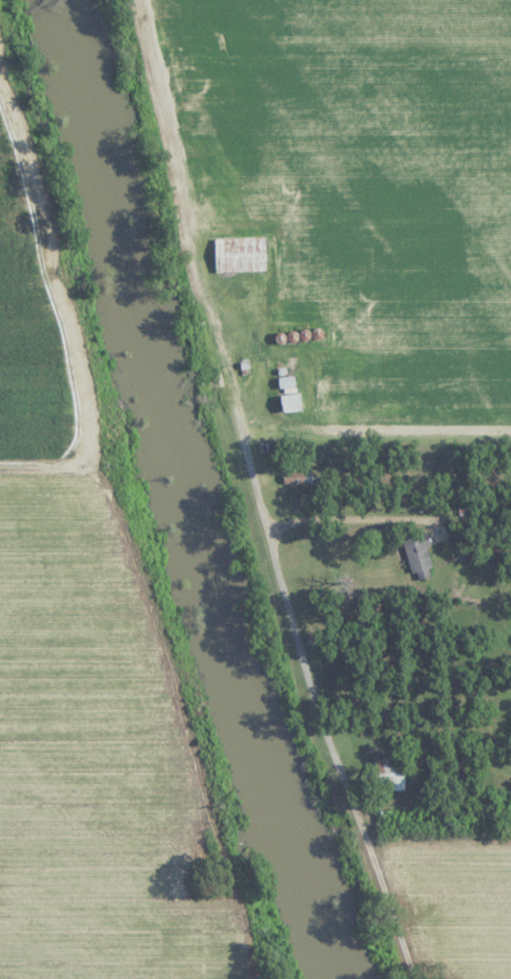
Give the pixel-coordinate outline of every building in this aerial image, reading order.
[(215,272),(266,272),(266,238),(215,238),(215,272)] [(283,413),(302,411),(300,393),(281,395),(283,413)] [(415,582),(437,575),(424,533),(402,539),(415,582)] [(377,792),(404,792),(404,760),(377,760),(377,792)]
